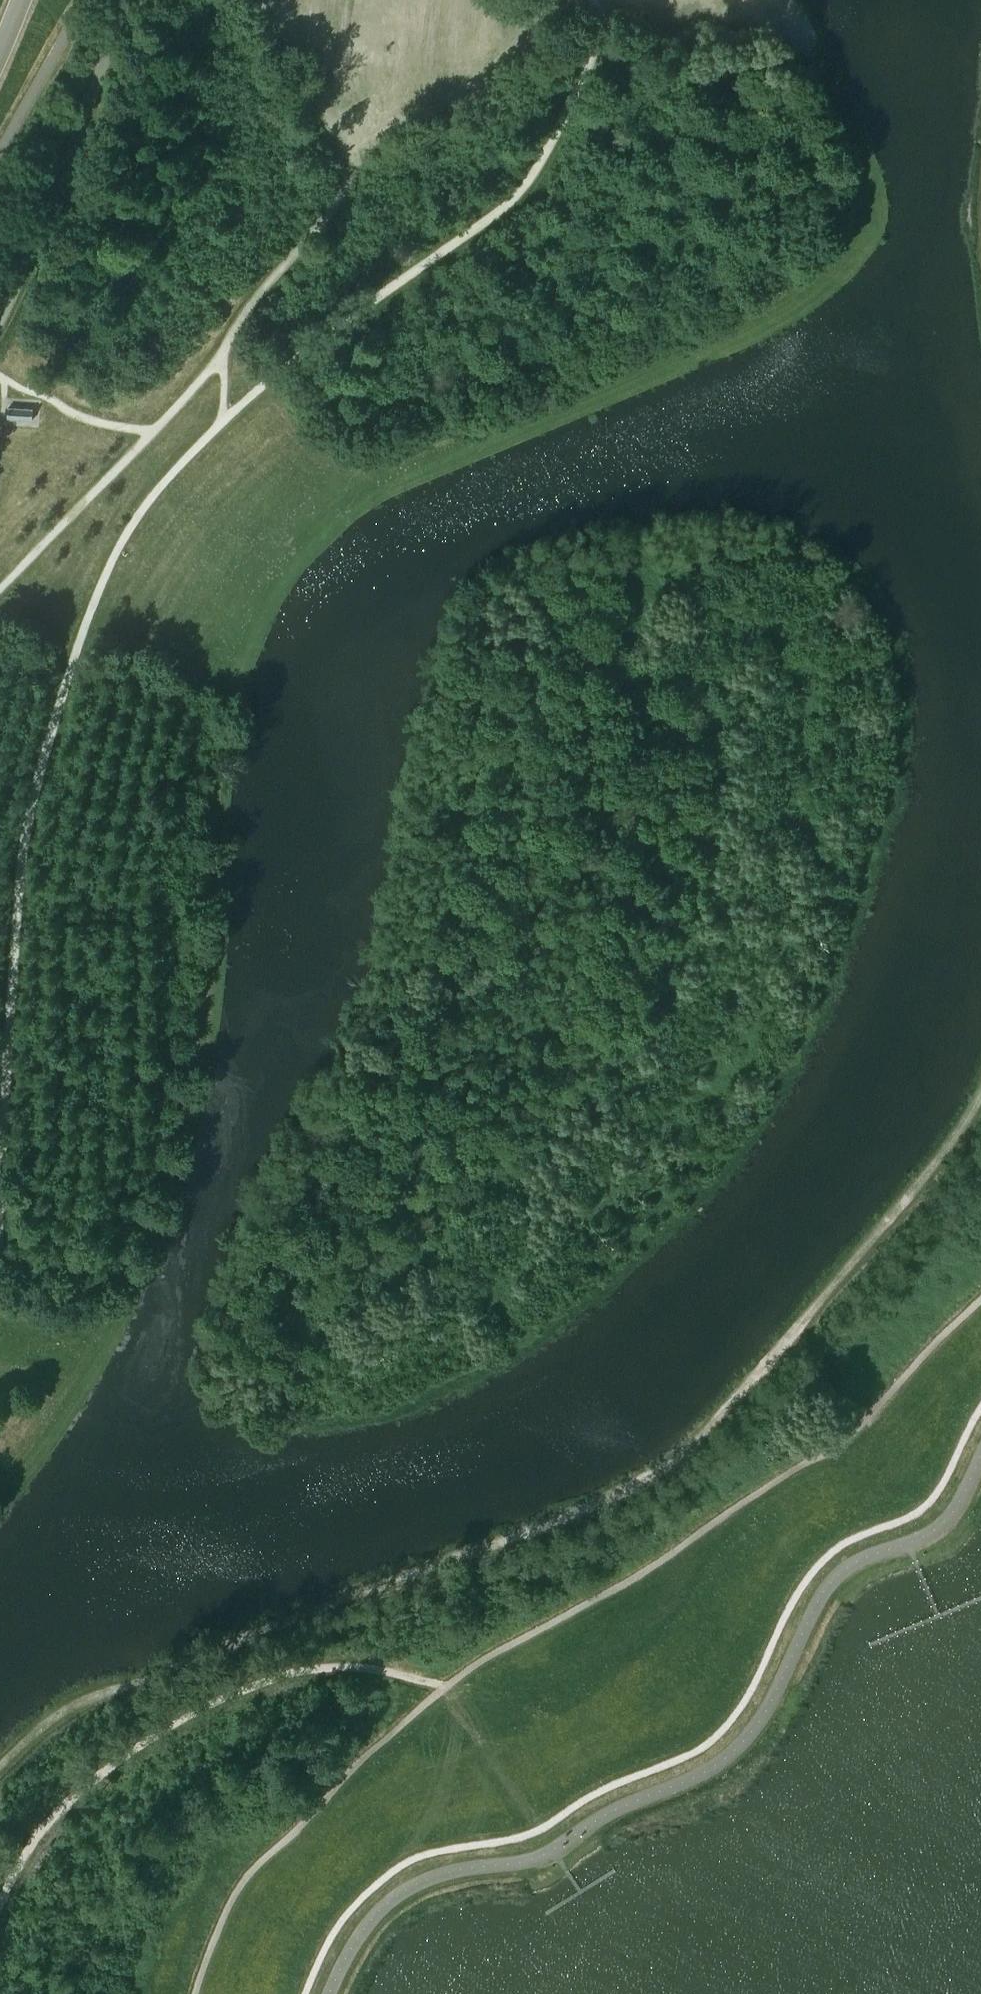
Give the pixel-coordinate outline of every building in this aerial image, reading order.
[(32,419),(33,407),(9,405),(8,417),(32,419)]
